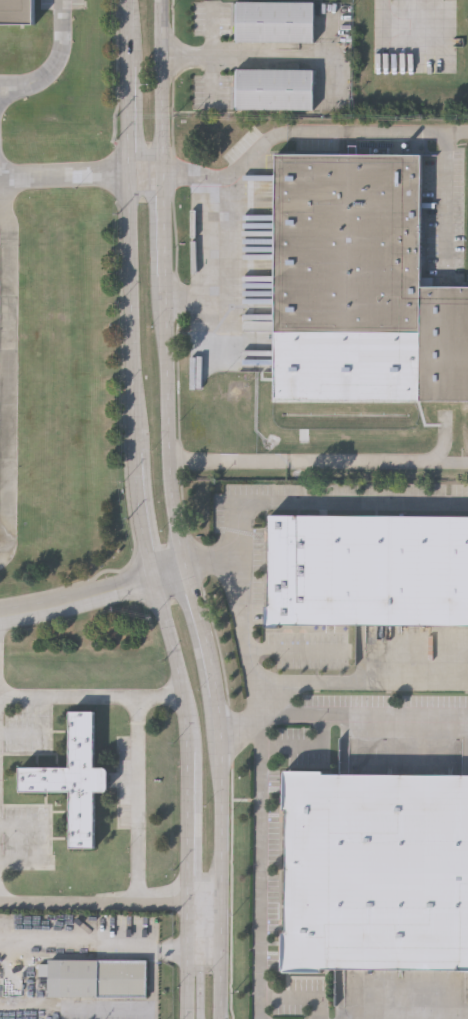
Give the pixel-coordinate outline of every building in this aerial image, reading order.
[(35,20),(0,20),(0,0),(35,0),(35,20)] [(315,43),(236,43),(236,4),(315,4),(315,43)] [(315,112),(234,112),(234,71),(315,71),(315,112)] [(419,155),(420,286),(420,333),(272,333),(271,155),(419,155)] [(420,286),(467,286),(467,399),(421,399),(420,333),(420,286)] [(268,518),(467,516),(467,624),(269,625),(268,518)] [(97,847),(71,846),(71,791),(19,791),(19,765),(69,766),(69,709),(97,709),(96,766),(110,766),(110,789),(97,789),(97,847)] [(283,769),(467,771),(467,974),(281,972),(283,769)] [(48,997),(48,959),(148,960),(147,997),(48,997)]
